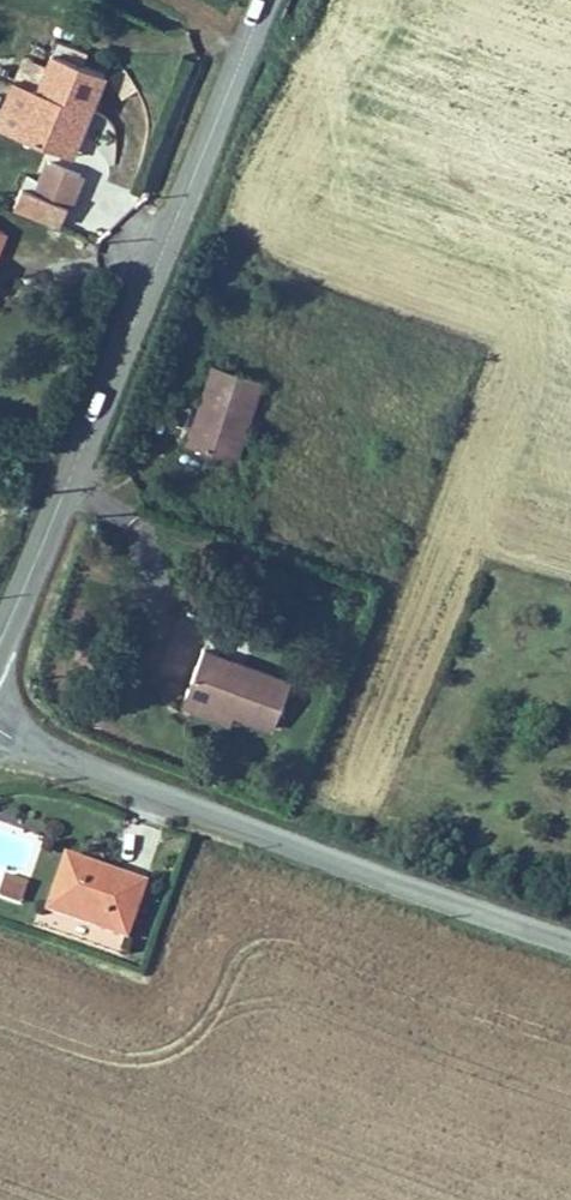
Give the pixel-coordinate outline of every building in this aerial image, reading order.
[(19,130),(70,149),(88,103),(96,106),(110,71),(84,61),(89,49),(58,38),(40,85),(37,84),(19,130)] [(37,84),(14,75),(0,110),(0,122),(19,130),(37,84)] [(96,106),(88,103),(70,149),(79,152),(96,106)] [(47,156),(35,187),(71,200),(77,203),(89,172),(47,156)] [(35,187),(24,183),(15,208),(61,225),(71,200),(35,187)] [(265,378),(215,362),(190,440),(239,456),(265,378)] [(210,620),(181,706),(231,723),(235,712),(275,726),(292,675),(244,659),(252,634),(210,620)] [(150,883),(66,854),(46,911),(130,940),(150,883)] [(24,880),(0,876),(0,900),(20,904),(24,880)]
